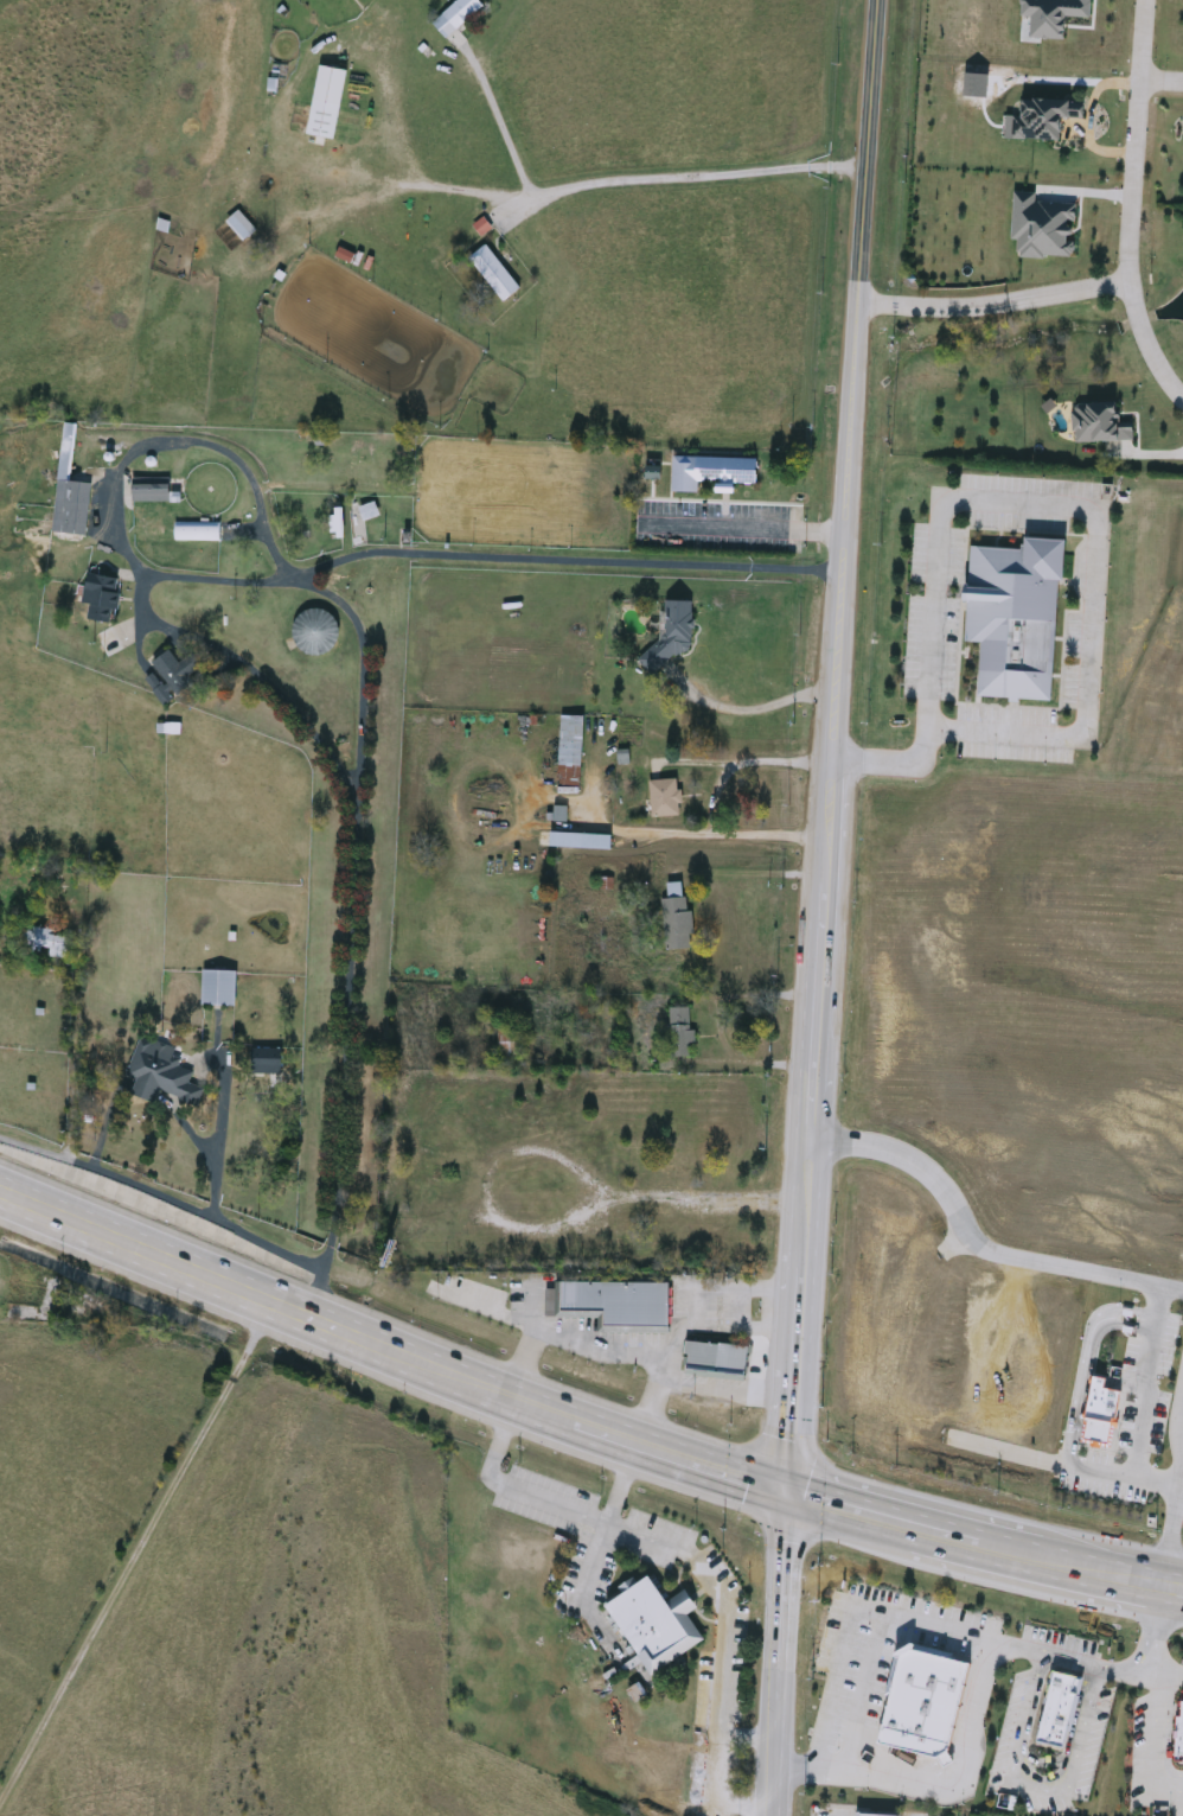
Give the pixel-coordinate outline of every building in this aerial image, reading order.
[(434,25),(461,0),(478,0),(485,7),(458,33),(462,38),(454,46),(434,25)] [(335,141),(308,136),(320,66),(348,71),(335,141)] [(228,223),(239,212),(257,231),(245,242),(228,223)] [(522,288),(504,304),(469,261),(486,247),(522,288)] [(104,452),(104,469),(88,469),(88,452),(104,452)] [(697,483),(698,459),(759,459),(759,485),(735,485),(735,490),(720,490),(720,483),(697,483)] [(134,504),(134,479),(171,479),(171,495),(180,495),(180,504),(134,504)] [(365,522),(360,509),(376,505),(379,517),(365,522)] [(332,510),(344,510),(344,539),(332,539),(332,510)] [(219,541),(211,541),(211,529),(198,529),(198,539),(188,539),(188,527),(219,527),(219,541)] [(971,548),(1025,550),(1027,539),(1063,541),(1055,703),(979,699),(981,645),(966,644),(971,548)] [(82,606),(90,575),(123,582),(113,626),(90,622),(94,608),(82,606)] [(666,651),(667,603),(693,604),(692,662),(646,661),(646,651),(666,651)] [(308,657),(302,614),(328,611),(334,654),(308,657)] [(108,660),(96,639),(113,629),(124,651),(108,660)] [(179,665),(194,655),(205,670),(193,678),(198,686),(165,708),(147,681),(158,674),(152,664),(171,651),(179,665)] [(584,718),(582,788),(559,788),(562,716),(584,718)] [(651,818),(651,780),(682,780),(682,818),(651,818)] [(550,849),(551,834),(613,836),(612,850),(550,849)] [(52,865),(52,880),(36,880),(36,866),(52,865)] [(666,952),(664,900),(669,899),(669,885),(689,884),(692,950),(666,952)] [(69,962),(30,951),(37,929),(75,939),(69,962)] [(203,1008),(203,973),(237,973),(237,1008),(203,1008)] [(692,1059),(667,1059),(667,1027),(671,1027),(671,1009),(693,1009),(692,1059)] [(499,1030),(520,1030),(520,1060),(499,1060),(499,1030)] [(141,1038),(185,1054),(179,1068),(196,1073),(191,1085),(205,1090),(199,1108),(160,1092),(155,1105),(134,1097),(139,1082),(127,1077),(141,1038)] [(283,1050),(283,1077),(250,1077),(250,1050),(283,1050)] [(602,1320),(546,1320),(546,1292),(556,1292),(556,1283),(671,1283),(671,1336),(602,1336),(602,1320)] [(82,1312),(82,1301),(104,1301),(104,1312),(82,1312)] [(749,1347),(748,1378),(686,1376),(688,1345),(749,1347)] [(1080,1374),(1064,1444),(1096,1447),(1107,1393),(1089,1388),(1093,1378),(1080,1374)] [(706,1644),(651,1677),(644,1664),(632,1671),(629,1665),(639,1659),(607,1606),(652,1579),(667,1605),(688,1593),(698,1612),(690,1617),(706,1644)]
